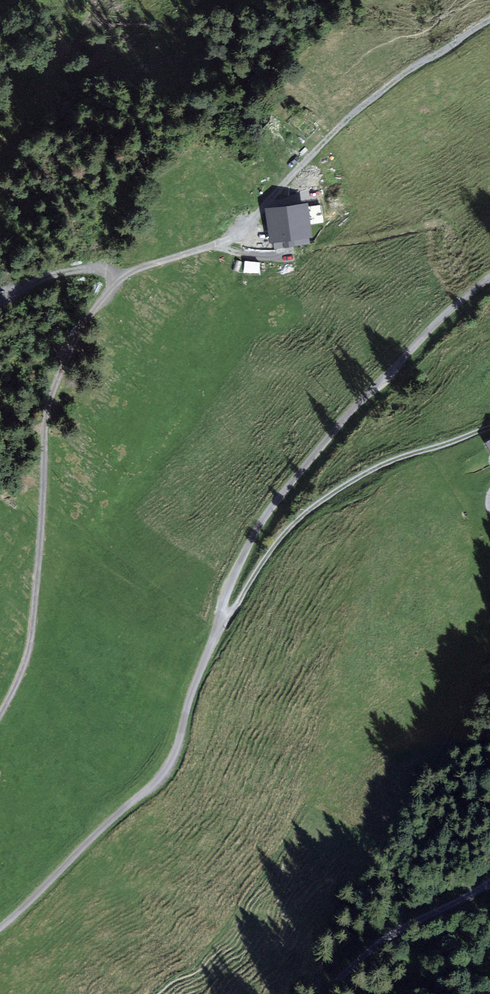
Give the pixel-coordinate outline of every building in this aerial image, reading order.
[(307,206),(268,210),(271,240),(310,236),(307,206)] [(259,272),(260,260),(245,258),(244,270),(259,272)]
